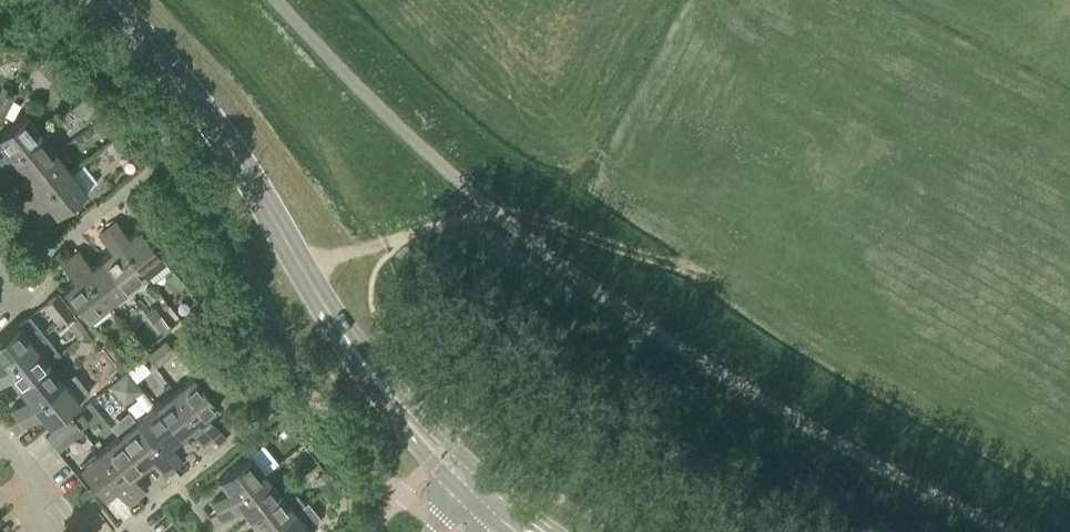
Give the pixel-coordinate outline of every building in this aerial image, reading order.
[(43,72),(54,63),(49,57),(38,66),(43,72)] [(0,90),(0,107),(6,111),(18,90),(4,82),(0,90)] [(79,118),(91,107),(84,98),(71,109),(79,118)] [(4,150),(0,153),(0,167),(42,133),(26,113),(0,134),(0,145),(4,150)] [(42,133),(0,167),(0,179),(0,180),(17,167),(25,177),(57,152),(42,133)] [(126,148),(116,136),(104,146),(110,152),(120,153),(126,148)] [(25,177),(34,188),(17,200),(24,208),(72,170),(57,152),(25,177)] [(72,170),(24,208),(31,218),(48,205),(56,215),(88,190),(72,170)] [(117,221),(108,228),(146,274),(165,259),(140,228),(129,236),(117,221)] [(146,274),(108,228),(100,235),(112,250),(102,258),(126,290),(146,274)] [(79,251),(70,258),(107,305),(126,290),(102,258),(91,266),(79,251)] [(107,305),(70,258),(62,265),(74,280),(63,289),(88,320),(107,305)] [(73,312),(57,292),(43,304),(41,305),(56,323),(57,324),(73,312)] [(44,335),(29,315),(18,324),(0,339),(0,370),(44,335)] [(171,327),(161,315),(153,322),(162,333),(171,327)] [(0,370),(0,385),(10,377),(17,387),(59,353),(44,335),(0,370)] [(156,366),(174,351),(165,340),(146,355),(156,366)] [(17,387),(26,398),(10,410),(17,418),(63,380),(49,362),(60,354),(59,353),(17,387)] [(119,378),(132,393),(143,384),(129,369),(119,378)] [(194,374),(174,390),(212,438),(212,437),(219,445),(227,439),(208,415),(219,406),(194,374)] [(79,400),(63,380),(17,418),(24,427),(40,415),(48,425),(79,400)] [(212,438),(174,390),(156,404),(182,436),(191,429),(203,445),(212,438)] [(182,436),(156,404),(137,420),(176,467),(183,461),(170,445),(182,436)] [(137,420),(118,435),(143,467),(153,459),(166,475),(176,467),(137,420)] [(81,434),(70,421),(47,440),(58,453),(81,434)] [(143,467),(118,435),(99,450),(137,497),(145,491),(133,475),(143,467)] [(137,497),(99,450),(80,466),(105,497),(115,489),(128,505),(137,497)] [(218,478),(227,490),(211,502),(218,510),(265,473),(250,453),(218,478)] [(333,481),(324,469),(314,477),(323,488),(333,481)] [(240,507),(249,517),(280,492),(265,473),(218,510),(225,519),(240,507)] [(342,492),(333,481),(323,488),(333,500),(342,492)] [(257,528),(251,531),(268,531),(295,511),(280,492),(249,517),(257,528)] [(295,511),(268,531),(309,531),(317,526),(318,515),(307,501),(295,511)]
